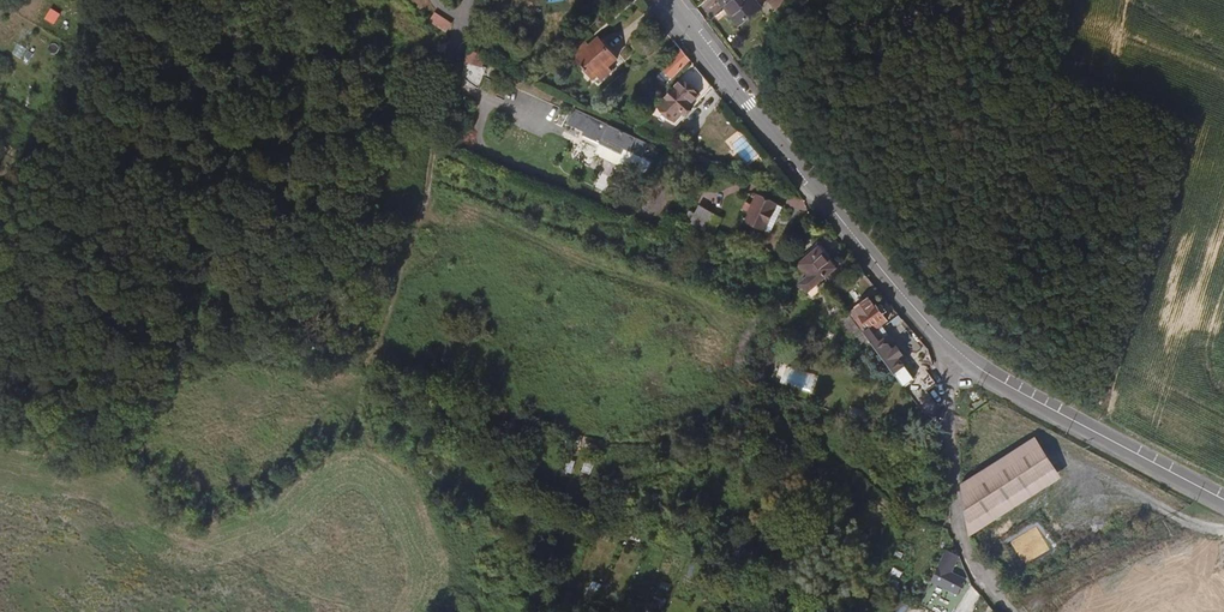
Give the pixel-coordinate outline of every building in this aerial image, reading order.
[(761,9),(754,0),(719,0),(725,7),(728,6),(740,24),(761,9)] [(738,26),(740,24),(728,6),(725,7),(738,26)] [(423,32),(432,35),(440,38),(444,29),(425,22),(425,25),(423,32)] [(603,63),(612,56),(591,33),(570,52),(575,56),(568,62),(586,80),(595,73),(599,78),(608,69),(603,63)] [(460,67),(477,75),(483,60),(465,51),(460,67)] [(669,59),(677,67),(684,60),(676,51),(669,59)] [(659,71),(667,79),(677,67),(669,59),(659,71)] [(674,117),(695,99),(678,80),(657,98),(674,117)] [(640,163),(646,150),(575,113),(567,127),(583,135),(580,142),(617,161),(611,170),(612,171),(641,184),(650,168),(640,163)] [(489,122),(499,126),(502,120),(492,116),(489,122)] [(735,221),(762,233),(774,205),(747,194),(742,204),(736,201),(732,209),(739,212),(735,221)] [(679,229),(712,244),(719,228),(687,213),(679,229)] [(821,288),(835,277),(819,256),(805,266),(821,288)] [(806,300),(821,288),(805,266),(798,271),(808,284),(798,291),(806,300)] [(885,328),(875,315),(883,308),(873,297),(844,319),(862,344),(868,340),(885,328)] [(767,341),(781,329),(774,320),(773,323),(767,341)] [(836,332),(841,339),(850,333),(845,325),(836,332)] [(868,340),(871,344),(888,331),(885,328),(868,340)] [(854,355),(863,348),(850,333),(841,339),(854,355)] [(900,395),(911,387),(882,346),(876,350),(871,344),(868,340),(862,344),(900,395)] [(812,393),(818,377),(783,363),(777,380),(812,393)] [(978,536),(1069,476),(1040,434),(969,480),(975,527),(978,536)] [(931,585),(934,586),(925,606),(939,611),(955,611),(969,580),(956,574),(963,559),(946,552),(931,585)]
